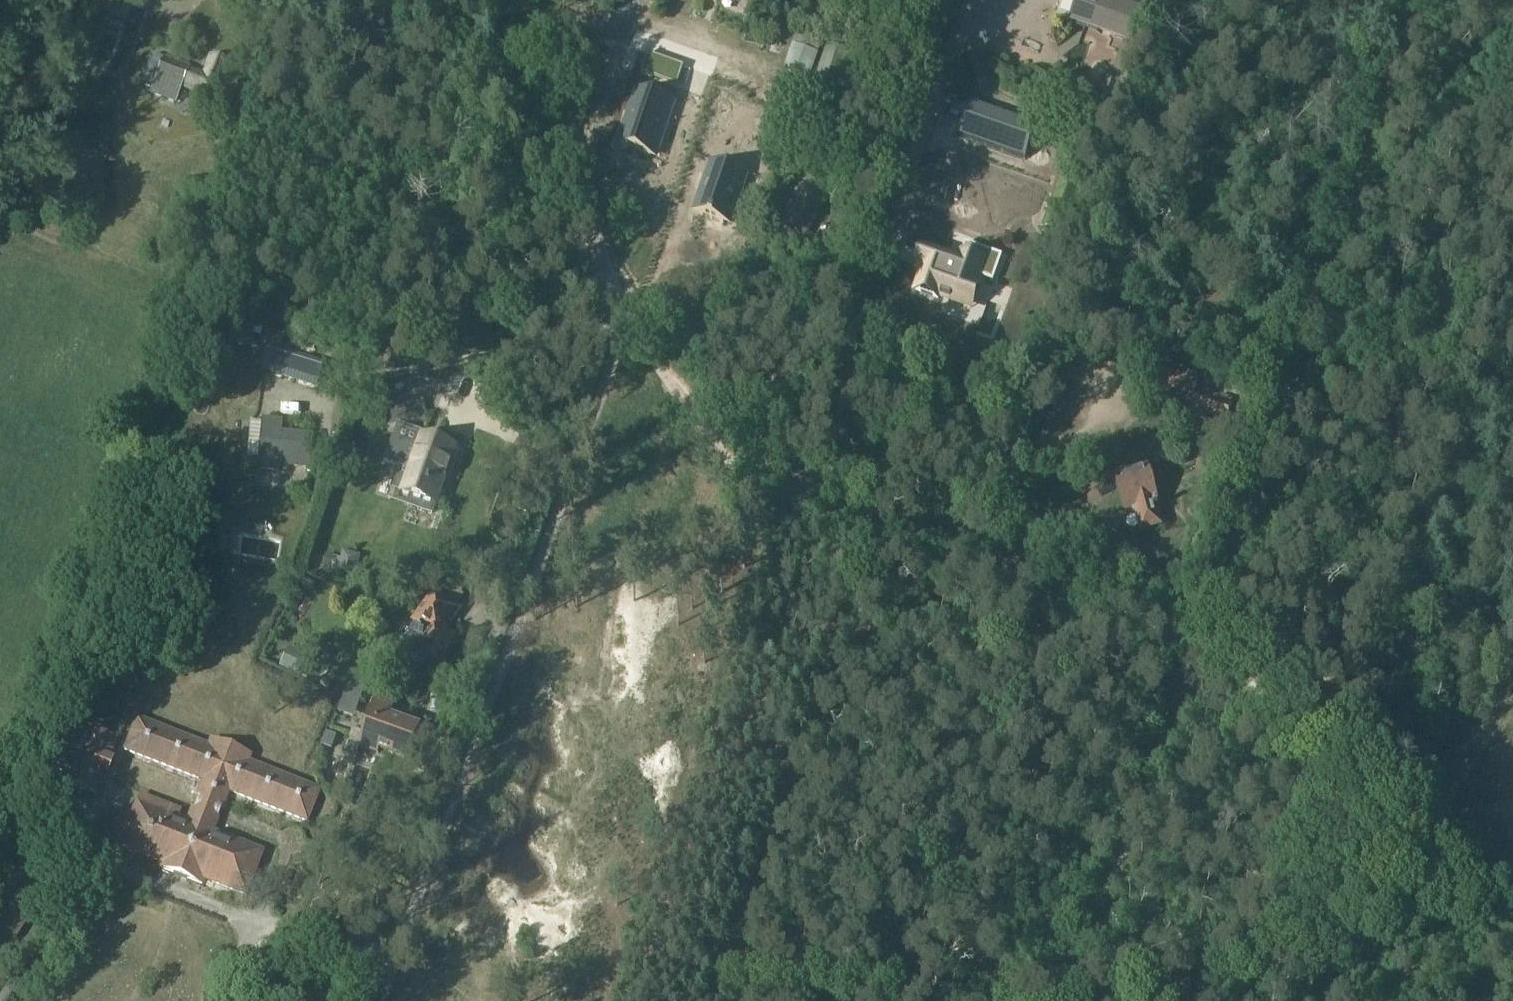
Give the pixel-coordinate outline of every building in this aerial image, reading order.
[(1139,43),(1148,13),(1108,0),(1090,0),(1082,24),(1139,43)] [(781,82),(807,92),(820,56),(794,46),(781,82)] [(204,73),(156,55),(147,80),(159,85),(154,96),(177,105),(183,89),(196,94),(195,97),(216,104),(232,62),(211,54),(204,73)] [(648,54),(641,74),(653,78),(660,58),(648,54)] [(635,99),(617,150),(651,162),(668,110),(635,99)] [(971,106),(961,136),(1026,158),(1037,128),(971,106)] [(711,156),(694,206),(729,219),(746,169),(711,156)] [(1055,167),(1028,240),(1061,252),(1087,178),(1055,167)] [(787,219),(809,231),(825,202),(803,190),(787,219)] [(924,256),(910,301),(976,320),(989,276),(924,256)] [(548,272),(538,268),(533,281),(543,284),(548,272)] [(278,349),(271,369),(295,376),(301,357),(278,349)] [(1201,383),(1162,369),(1157,384),(1196,398),(1201,383)] [(1232,407),(1202,397),(1195,417),(1208,421),(1210,413),(1228,419),(1232,407)] [(421,400),(381,408),(384,428),(424,420),(421,400)] [(284,420),(264,418),(259,470),(281,472),(281,467),(312,469),(314,435),(283,432),(284,420)] [(416,477),(408,474),(402,492),(436,505),(456,449),(429,439),(416,477)] [(1117,479),(1127,510),(1136,508),(1142,530),(1160,525),(1156,511),(1157,510),(1154,499),(1155,498),(1147,470),(1117,479)] [(327,556),(323,571),(355,579),(359,564),(361,558),(344,553),(342,560),(327,556)] [(414,624),(418,627),(401,651),(425,668),(430,660),(439,666),(459,639),(446,630),(461,608),(455,604),(438,591),(429,603),(414,624)] [(290,650),(282,668),(307,680),(316,662),(290,650)] [(361,747),(380,753),(381,749),(410,760),(421,729),(407,724),(407,725),(391,719),(396,706),(378,699),(366,734),(354,729),(345,753),(357,758),(361,747)] [(156,868),(204,886),(206,881),(245,895),(262,852),(215,833),(221,818),(218,817),(222,806),(225,807),(231,792),(308,821),(320,790),(250,761),(252,757),(210,740),(208,744),(137,717),(123,751),(201,782),(196,796),(197,796),(193,807),(191,807),(187,820),(137,800),(131,814),(115,808),(103,842),(158,863),(156,868)] [(50,767),(65,773),(61,782),(97,796),(119,740),(100,733),(97,741),(65,728),(50,767)]
